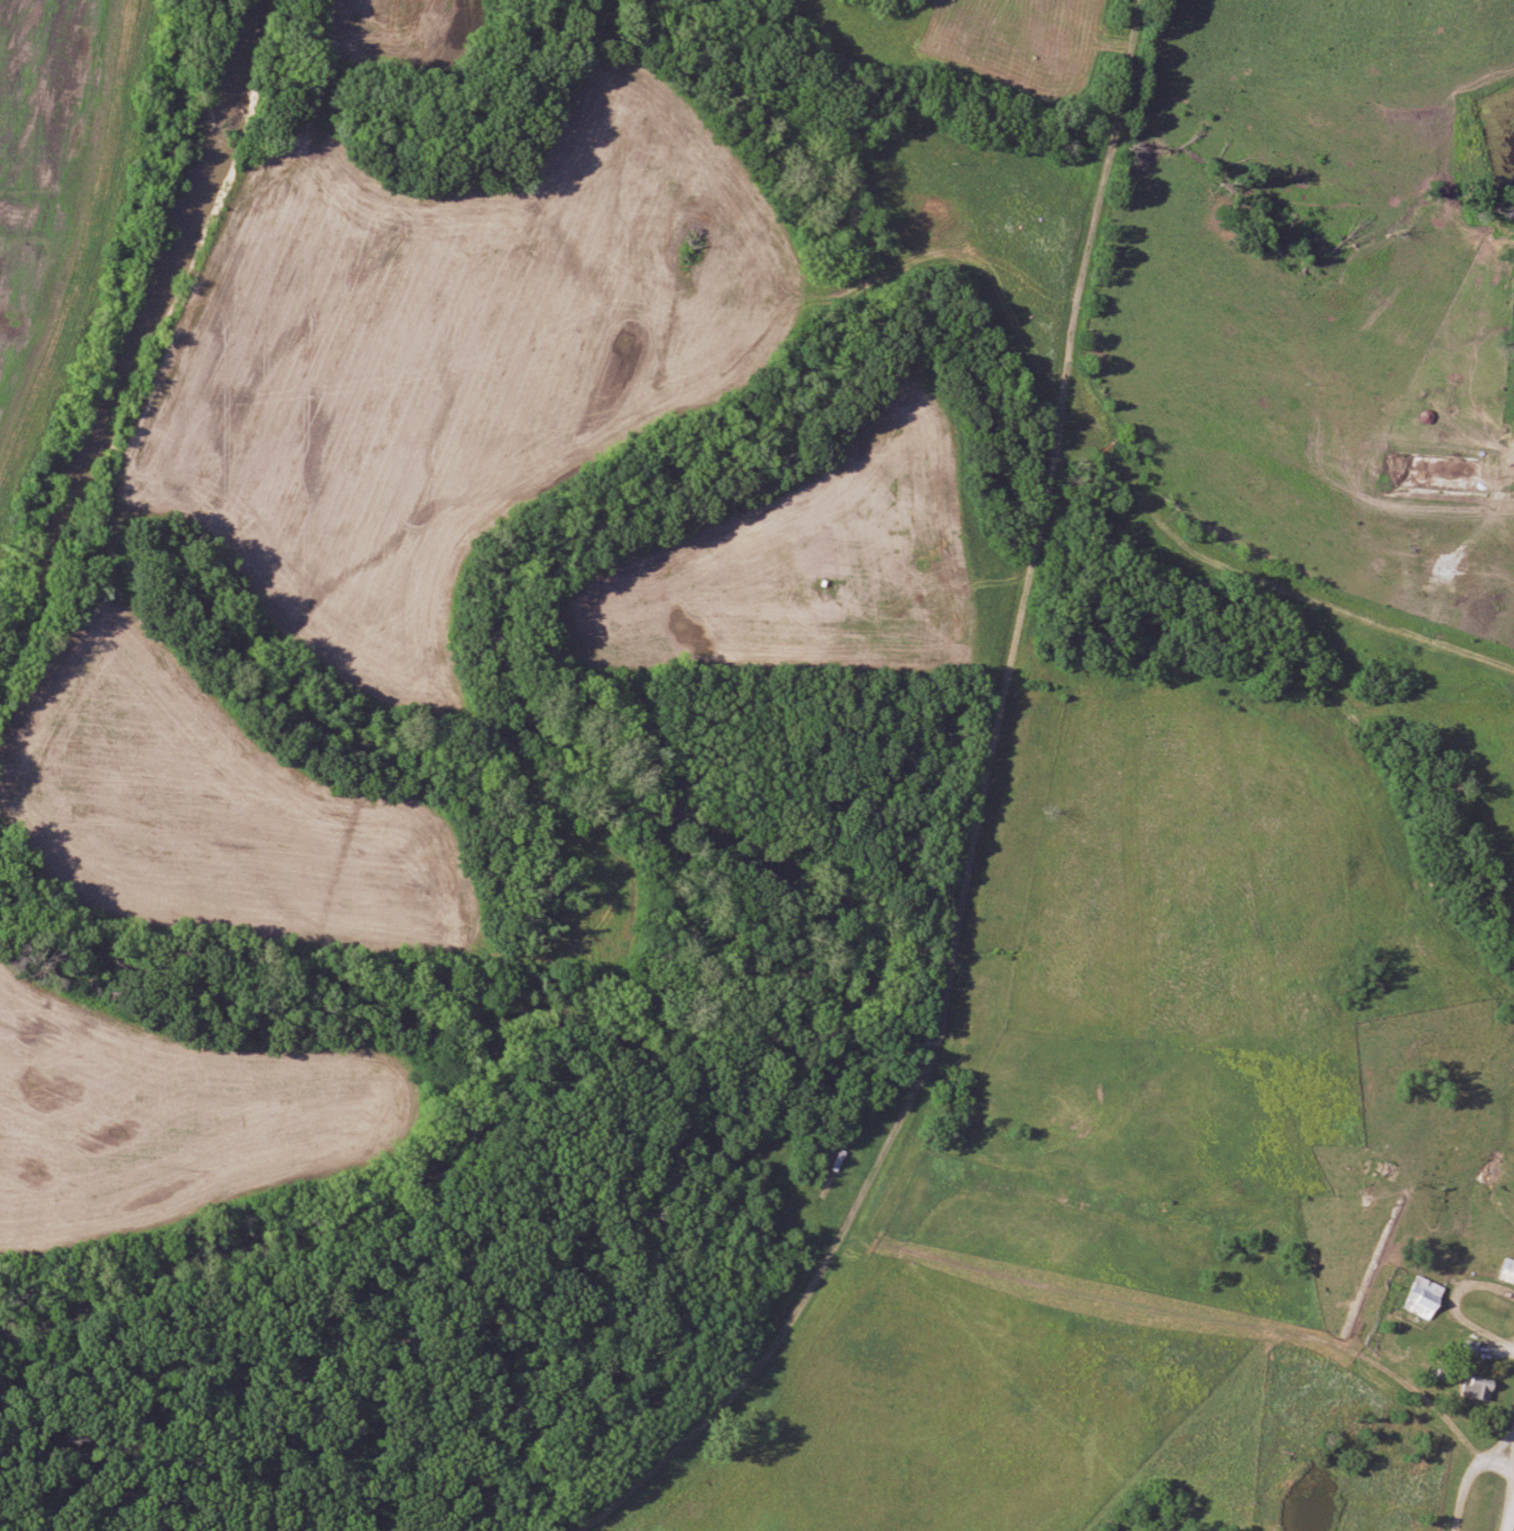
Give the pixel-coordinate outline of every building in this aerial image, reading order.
[(841,1146),(824,1139),(812,1168),(830,1175),(841,1146)] [(1361,1174),(1393,1183),(1398,1167),(1366,1158),(1361,1174)] [(1506,1262),(1500,1284),(1513,1287),(1513,1264),(1506,1262)] [(1446,1286),(1418,1276),(1405,1311),(1433,1321),(1446,1286)] [(1495,1379),(1464,1375),(1462,1397),(1493,1401),(1495,1379)]
